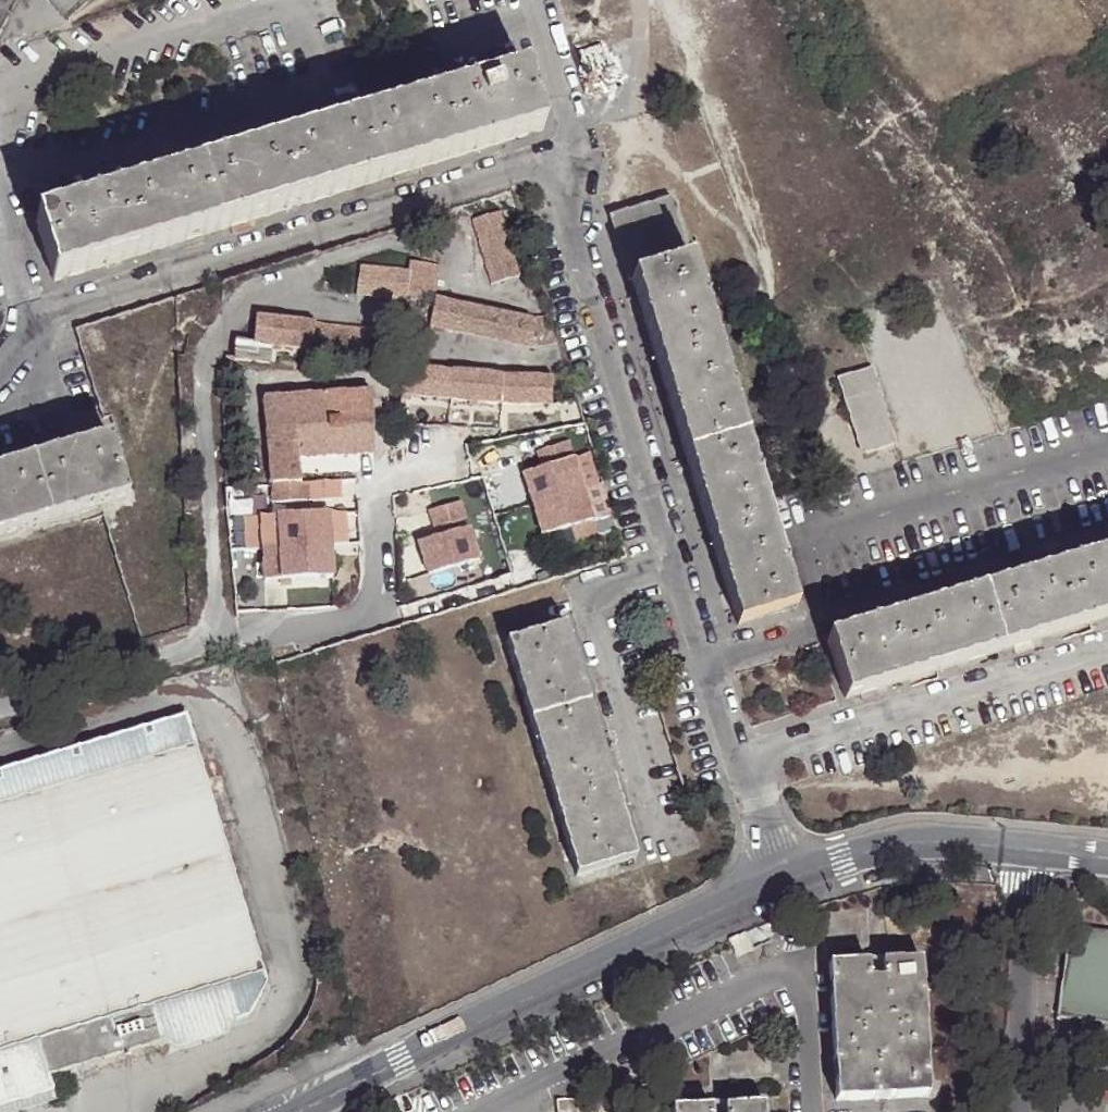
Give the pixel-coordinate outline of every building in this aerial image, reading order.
[(601,68),(595,47),(576,52),(582,74),(601,68)] [(28,220),(46,278),(536,128),(518,71),(28,220)] [(588,83),(592,97),(603,93),(599,79),(588,83)] [(628,282),(684,263),(664,198),(608,214),(628,282)] [(471,220),(491,285),(520,276),(498,211),(471,220)] [(405,297),(434,300),(438,265),(409,262),(407,271),(358,268),(354,296),(405,303),(405,297)] [(792,611),(684,263),(628,282),(733,628),(792,611)] [(532,350),(558,344),(549,315),(529,318),(434,300),(429,328),(532,350)] [(234,344),(225,361),(269,364),(272,349),(393,362),(397,335),(255,318),(252,346),(234,344)] [(452,372),(402,368),(400,397),(449,402),(452,372),(452,371),(452,372)] [(502,376),(452,372),(449,402),(499,406),(502,377),(502,376)] [(851,436),(883,427),(866,374),(835,383),(851,436)] [(551,378),(502,377),(499,406),(550,407),(551,378)] [(374,454),(371,394),(264,400),(270,506),(305,505),(304,483),(300,483),(298,458),(374,454)] [(498,414),(499,406),(449,402),(448,410),(498,414)] [(100,417),(107,440),(125,499),(134,494),(110,414),(100,417)] [(890,447),(883,427),(851,436),(857,456),(890,447)] [(107,440),(0,472),(0,537),(78,513),(96,507),(125,499),(107,440)] [(568,448),(534,458),(539,475),(521,480),(538,542),(556,537),(561,553),(595,544),(568,448)] [(461,505),(430,513),(437,540),(416,546),(426,579),(478,564),(461,505)] [(329,513),(274,515),(275,580),(331,578),(329,513)] [(843,702),(1107,620),(1107,555),(825,642),(843,702)] [(571,878),(631,862),(559,629),(500,645),(571,878)] [(0,774),(0,1111),(9,1111),(50,1099),(45,1084),(82,1072),(81,1068),(97,1063),(99,1067),(158,1048),(165,1034),(181,1042),(191,1026),(206,1035),(231,1027),(247,1022),(265,988),(181,718),(0,774)] [(1065,927),(1055,1015),(1107,1022),(1107,933),(1065,927)] [(872,980),(871,963),(833,966),(839,1103),(932,1100),(925,961),(886,962),(887,979),(872,980)] [(886,962),(871,963),(872,980),(887,979),(886,962)] [(225,1041),(231,1027),(206,1035),(191,1026),(181,1042),(165,1034),(158,1048),(173,1057),(225,1041)] [(82,1072),(99,1067),(97,1063),(81,1068),(82,1072)] [(9,1111),(41,1111),(53,1108),(50,1099),(9,1111)] [(556,1111),(579,1111),(578,1100),(556,1102),(556,1111)]
